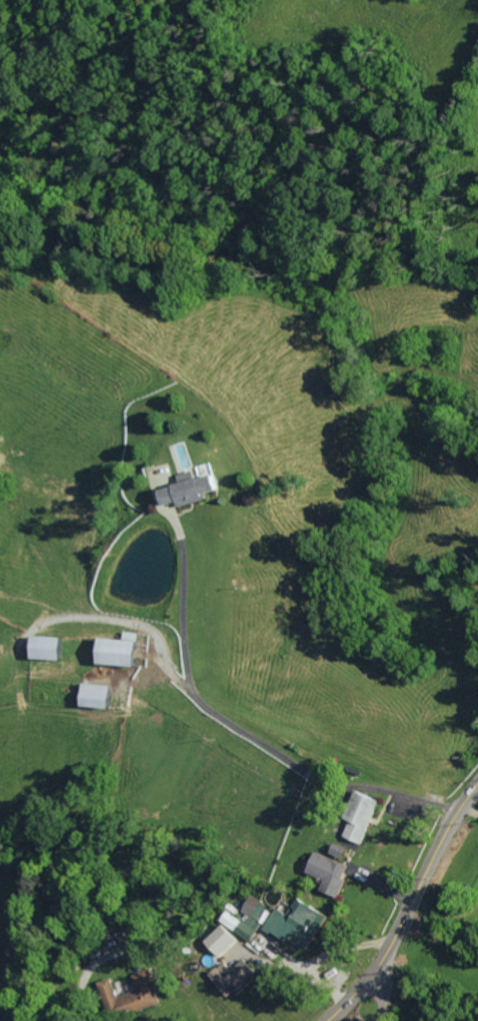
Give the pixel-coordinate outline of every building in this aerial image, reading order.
[(165,488),(169,506),(228,492),(224,473),(202,478),(200,470),(183,475),(185,484),(165,488)] [(105,638),(104,664),(142,665),(143,632),(127,631),(126,638),(105,638)] [(66,636),(37,635),(36,659),(65,660),(66,636)] [(113,708),(114,684),(86,683),(85,707),(113,708)] [(346,836),(368,843),(384,798),(362,791),(346,836)] [(353,849),(340,843),(335,853),(348,859),(353,849)] [(334,880),(330,892),(345,897),(350,878),(348,878),(352,863),(319,853),(313,873),(334,880)] [(244,913),(254,917),(262,899),(253,894),(244,913)] [(279,907),(267,928),(287,939),(289,936),(305,945),(323,915),(297,900),(290,913),(279,907)] [(273,910),(259,904),(250,924),(258,928),(261,921),(267,924),(273,910)] [(259,931),(228,910),(221,920),(252,942),(259,931)] [(207,940),(221,955),(238,939),(224,924),(207,940)] [(232,997),(260,972),(246,957),(233,969),(226,962),(212,975),(232,997)] [(161,1004),(150,969),(133,974),(137,990),(118,996),(113,977),(100,981),(111,1018),(161,1004)]
